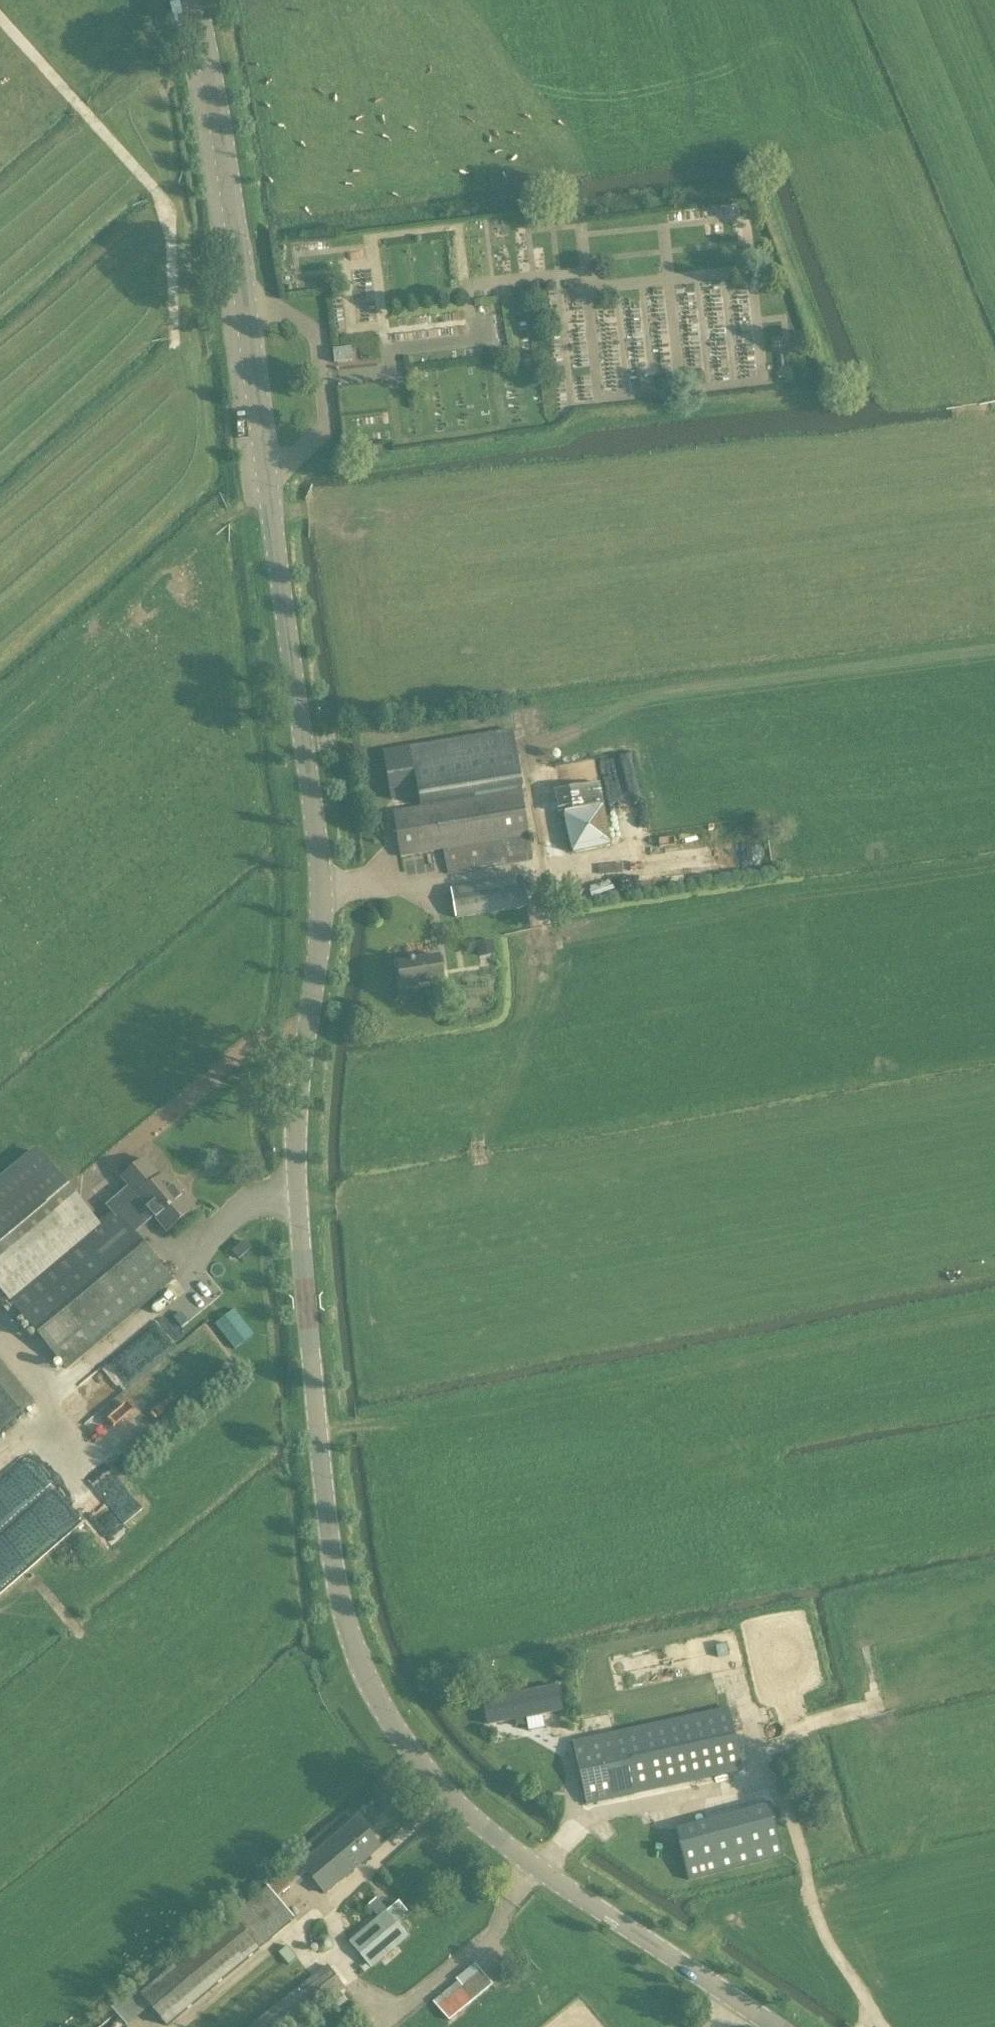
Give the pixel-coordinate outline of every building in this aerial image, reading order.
[(333,350),(334,363),(353,362),(353,360),(351,348),(333,350)] [(532,861),(511,732),(384,752),(392,800),(417,796),(419,808),(395,812),(402,857),(445,850),(449,874),(532,861)] [(600,784),(554,792),(558,816),(566,814),(572,852),(610,845),(603,806),(604,806),(600,784)] [(456,919),(527,908),(523,879),(451,890),(456,919)] [(493,942),(476,943),(478,959),(494,957),(493,942)] [(401,991),(445,984),(440,957),(397,964),(401,991)] [(133,1234),(115,1216),(112,1213),(99,1224),(69,1188),(39,1152),(0,1185),(0,1287),(68,1367),(172,1280),(133,1234)] [(115,1216),(161,1178),(145,1159),(122,1178),(129,1186),(106,1206),(112,1213),(115,1216)] [(166,1175),(161,1178),(115,1216),(133,1234),(155,1216),(168,1231),(194,1209),(166,1175)] [(251,1250),(245,1242),(232,1252),(239,1260),(251,1250)] [(131,1342),(150,1367),(173,1349),(153,1325),(131,1342)] [(33,1403),(0,1364),(0,1431),(33,1403)] [(0,1482),(0,1539),(14,1555),(74,1502),(31,1454),(0,1482)] [(73,1499),(105,1539),(142,1510),(109,1470),(73,1499)] [(688,1667),(686,1652),(679,1653),(680,1661),(671,1663),(672,1673),(680,1672),(680,1668),(688,1667)] [(490,1725),(561,1711),(557,1687),(485,1701),(490,1725)] [(587,1804),(743,1770),(728,1709),(574,1742),(587,1804)] [(584,1735),(615,1729),(611,1713),(581,1719),(584,1735)] [(529,1731),(545,1728),(542,1715),(526,1718),(529,1731)] [(685,1881),(780,1858),(767,1805),(672,1828),(685,1881)] [(325,1893),(380,1847),(356,1819),(301,1866),(325,1893)] [(234,1919),(142,1995),(168,2026),(260,1949),(259,1949),(294,1920),(277,1899),(290,1888),(279,1876),(259,1893),(261,1895),(233,1918),(234,1919)] [(378,1919),(351,1942),(370,1967),(378,1960),(396,1945),(407,1936),(395,1922),(407,1912),(398,1902),(386,1912),(376,1900),(368,1906),(378,1919)] [(325,1938),(324,1938),(323,1938),(322,1939),(321,1939),(320,1939),(320,1940),(319,1940),(319,1941),(318,1941),(318,1942),(318,1943),(317,1943),(317,1944),(317,1945),(317,1946),(317,1947),(317,1948),(318,1949),(318,1950),(319,1951),(320,1952),(321,1952),(322,1953),(323,1953),(324,1953),(325,1953),(326,1953),(327,1953),(328,1953),(328,1952),(329,1952),(330,1951),(331,1950),(331,1949),(332,1949),(332,1948),(332,1947),(332,1946),(332,1945),(332,1944),(332,1943),(332,1942),(331,1942),(331,1941),(330,1941),(330,1940),(329,1940),(329,1939),(328,1939),(327,1939),(327,1938),(326,1938),(325,1938)] [(297,1959),(287,1946),(279,1953),(289,1965),(297,1959)] [(403,2026),(439,2026),(492,1985),(475,1965),(457,1980),(458,1982),(403,2026)] [(344,1988),(327,1966),(250,2026),(293,2026),(330,1999),(338,1993),(344,1988)] [(338,1993),(330,1999),(337,2008),(345,2002),(338,1993)]
